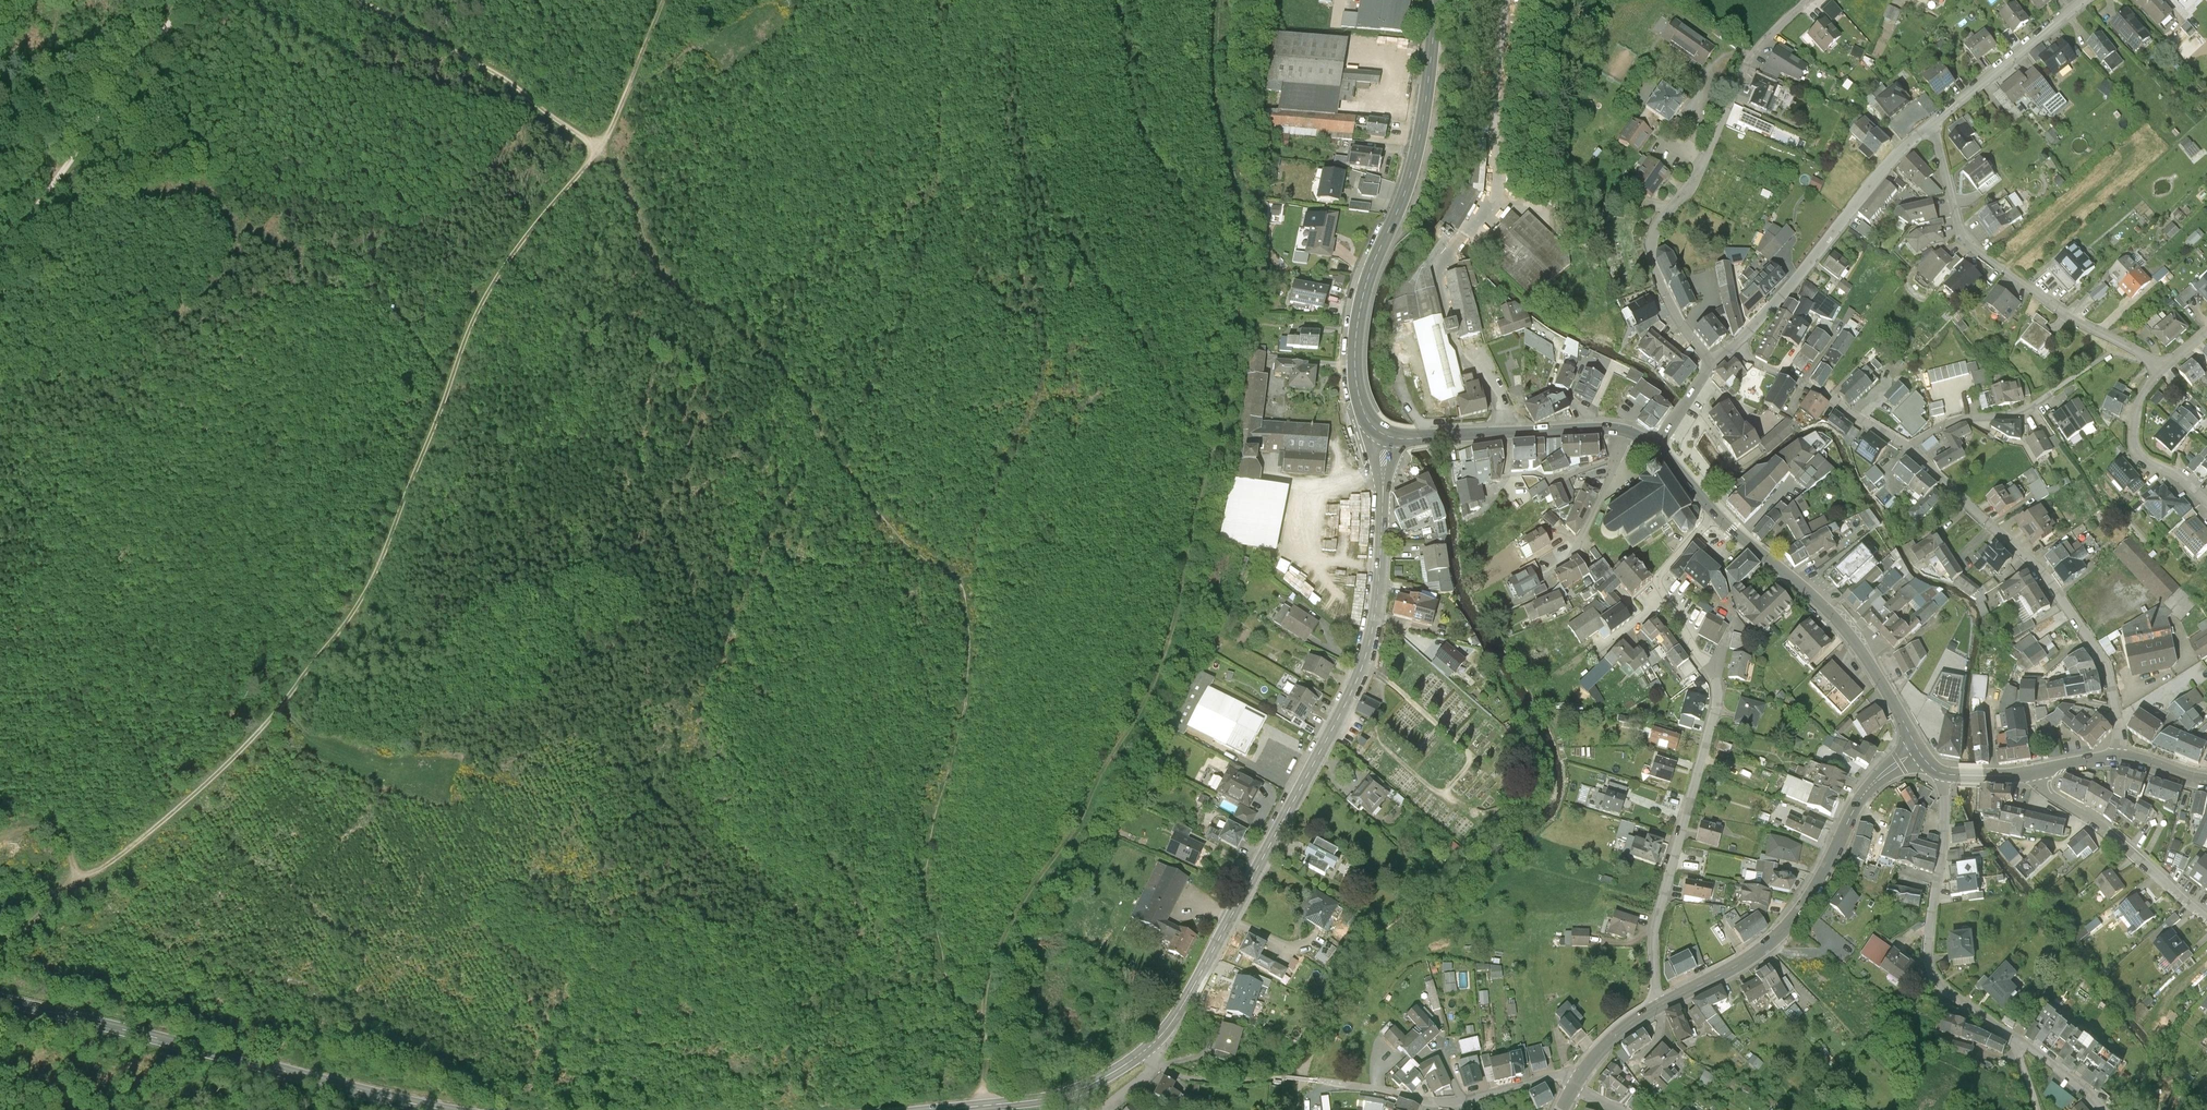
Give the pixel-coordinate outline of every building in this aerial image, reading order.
[(1356,27),(1406,35),(1411,2),(1398,0),(1361,0),(1356,27)] [(2040,12),(2041,11),(2040,10),(2048,3),(2049,4),(2054,0),(2030,0),(2040,12)] [(2141,6),(2158,25),(2170,14),(2158,0),(2147,0),(2141,6)] [(1822,10),(1832,21),(1842,12),(1832,1),(1822,10)] [(1901,10),(1889,5),(1884,16),(1895,21),(1901,10)] [(2029,22),(2017,7),(2003,18),(2015,33),(2029,22)] [(2125,14),(2112,26),(2134,52),(2135,51),(2134,50),(2140,44),(2141,45),(2150,38),(2140,27),(2141,26),(2140,25),(2139,26),(2135,21),(2136,20),(2131,14),(2128,11),(2125,14)] [(1840,37),(1825,20),(1817,28),(1819,31),(1810,39),(1824,53),(1840,37)] [(1715,50),(1674,23),(1662,41),(1693,61),(1697,64),(1703,68),(1715,50)] [(1342,66),(1347,38),(1274,26),(1266,72),(1284,75),(1339,84),(1342,66)] [(1998,47),(1985,32),(1968,46),(1967,46),(1978,60),(1992,49),(1993,51),(1998,47)] [(2102,35),(2089,45),(2103,63),(2104,62),(2112,72),(2124,63),(2115,53),(2116,52),(2102,35)] [(2062,41),(2041,58),(2055,76),(2076,59),(2062,41)] [(1781,45),(1777,51),(1789,58),(1793,52),(1781,45)] [(1864,49),(1854,45),(1850,53),(1861,58),(1864,49)] [(1777,51),(1767,69),(1779,74),(1797,81),(1805,67),(1789,58),(1777,51)] [(1697,64),(1693,61),(1670,95),(1674,98),(1697,64)] [(1956,83),(1942,65),(1924,79),(1939,97),(1956,83)] [(1369,88),(1369,82),(1379,83),(1381,72),(1342,66),(1339,84),(1337,96),(1353,99),(1355,86),(1369,88)] [(1767,69),(1764,74),(1776,80),(1779,74),(1767,69)] [(2030,81),(2027,84),(2032,90),(2027,94),(2041,112),(2058,98),(2035,70),(2027,77),(2030,81)] [(1261,90),(1280,93),(1284,75),(1266,72),(1264,71),(1261,90)] [(1764,74),(1761,80),(1774,85),(1776,80),(1764,74)] [(1337,96),(1339,84),(1284,75),(1280,93),(1279,102),(1334,111),(1337,96)] [(2013,105),(2027,94),(2032,90),(2027,84),(2019,75),(2001,90),(2013,105)] [(1761,80),(1756,78),(1751,88),(1754,89),(1751,97),(1754,98),(1751,105),(1772,114),(1782,88),(1774,85),(1761,80)] [(1908,94),(1900,85),(1878,103),(1892,120),(1911,104),(1905,96),(1908,94)] [(1670,95),(1661,89),(1646,111),(1647,112),(1659,121),(1681,136),(1687,127),(1677,120),(1675,123),(1672,121),(1684,104),(1674,98),(1670,95)] [(1261,105),(1278,108),(1279,102),(1280,93),(1261,90),(1261,105)] [(1919,101),(1930,116),(1938,109),(1927,95),(1919,101)] [(1334,111),(1279,102),(1278,108),(1261,105),(1261,122),(1352,138),(1354,130),(1356,115),(1334,111)] [(1740,116),(1741,116),(1759,123),(1761,117),(1743,109),(1740,116)] [(1659,121),(1647,112),(1638,124),(1651,133),(1659,121)] [(1366,133),(1369,118),(1356,115),(1354,130),(1366,133)] [(1741,116),(1737,125),(1770,138),(1774,129),(1759,123),(1741,116)] [(1369,117),(1369,118),(1366,133),(1366,134),(1385,138),(1388,121),(1369,117)] [(1881,133),(1866,119),(1852,135),(1864,146),(1875,156),(1877,157),(1891,142),(1885,136),(1886,135),(1883,132),(1881,133)] [(1638,124),(1634,121),(1619,142),(1638,155),(1652,134),(1651,133),(1638,124)] [(1975,134),(1965,121),(1959,126),(1957,124),(1949,130),(1954,135),(1950,138),(1968,161),(1981,150),(1971,137),(1975,134)] [(2051,133),(2045,138),(2052,146),(2058,140),(2051,133)] [(2205,152),(2191,134),(2176,146),(2190,164),(2205,152)] [(1806,142),(1798,139),(1795,149),(1803,152),(1806,142)] [(1363,148),(1354,146),(1351,156),(1337,152),(1334,160),(1349,166),(1350,162),(1358,164),(1357,166),(1359,166),(1359,165),(1378,169),(1382,152),(1369,150),(1370,147),(1364,145),(1363,148)] [(1875,156),(1864,146),(1859,151),(1870,161),(1875,156)] [(1484,155),(1470,155),(1467,185),(1480,193),(1484,155)] [(1901,170),(1920,189),(1930,180),(1934,176),(1915,156),(1901,170)] [(1670,175),(1650,160),(1647,163),(1650,165),(1646,170),(1644,169),(1632,186),(1651,200),(1664,181),(1665,182),(1670,175)] [(1981,161),(1965,175),(1977,189),(1994,175),(1981,161)] [(1345,171),(1318,166),(1315,175),(1324,178),(1321,195),(1339,199),(1345,171)] [(1379,187),(1381,178),(1367,173),(1366,179),(1360,178),(1358,188),(1362,194),(1376,197),(1378,187),(1379,187)] [(1823,182),(1813,178),(1809,186),(1819,191),(1823,182)] [(1944,195),(1930,180),(1920,189),(1929,199),(1944,195)] [(1455,233),(1480,193),(1467,185),(1464,183),(1439,222),(1455,233)] [(1898,211),(1894,219),(1911,228),(1913,223),(1925,219),(1937,216),(1933,201),(1898,211)] [(2009,201),(1981,221),(1994,238),(2022,218),(2009,201)] [(1327,213),(1308,209),(1305,224),(1315,226),(1310,249),(1332,254),(1335,237),(1331,236),(1332,231),(1334,232),(1338,212),(1327,210),(1327,213)] [(1563,246),(1529,215),(1520,223),(1512,215),(1484,245),(1532,301),(1563,274),(1549,258),(1563,246)] [(1939,221),(1937,216),(1925,219),(1927,225),(1929,224),(1939,221)] [(1390,328),(1414,325),(1440,319),(1429,273),(1455,233),(1439,222),(1437,221),(1399,272),(1396,279),(1392,301),(1386,302),(1390,328)] [(1929,224),(1931,230),(1941,228),(1945,227),(1943,221),(1939,221),(1929,224)] [(1782,231),(1773,225),(1767,233),(1761,244),(1763,246),(1758,251),(1768,260),(1794,234),(1786,226),(1782,231)] [(2173,226),(2164,234),(2171,242),(2180,233),(2173,226)] [(1945,244),(1941,228),(1931,230),(1919,232),(1906,243),(1918,257),(1932,246),(1945,244)] [(2198,232),(2188,242),(2194,248),(2204,237),(2198,232)] [(2077,249),(2057,267),(2075,287),(2095,270),(2077,249)] [(1669,288),(1683,279),(1673,256),(1664,250),(1657,254),(1656,264),(1667,289),(1669,288)] [(1728,266),(1730,266),(1730,267),(1742,264),(1749,251),(1725,251),(1728,266)] [(1850,265),(1832,251),(1821,266),(1839,279),(1850,265)] [(1936,258),(1935,257),(1918,275),(1931,287),(1947,270),(1954,263),(1942,252),(1936,258)] [(2109,277),(2121,290),(2141,272),(2129,259),(2109,277)] [(1957,260),(1954,263),(1947,270),(1952,274),(1954,272),(1956,274),(1964,266),(1957,260)] [(1752,286),(1753,287),(1764,299),(1785,279),(1773,265),(1761,277),(1752,286)] [(1983,282),(1965,265),(1964,266),(1956,274),(1959,277),(1947,290),(1962,305),(1983,282)] [(1716,267),(1721,291),(1734,291),(1730,267),(1730,266),(1728,266),(1716,267)] [(1750,269),(1742,276),(1752,286),(1761,277),(1756,272),(1754,273),(1750,269)] [(1464,270),(1445,275),(1454,318),(1458,330),(1462,347),(1472,345),(1479,359),(1489,355),(1483,342),(1464,270)] [(2165,271),(2155,281),(2160,286),(2167,279),(2170,281),(2173,278),(2165,271)] [(2153,284),(2141,272),(2121,290),(2133,303),(2153,284)] [(1743,290),(1746,294),(1753,287),(1752,286),(1742,276),(1739,279),(1741,284),(1743,290)] [(2193,288),(2199,296),(2206,304),(2206,276),(2193,288)] [(1314,283),(1296,278),(1291,298),(1306,302),(1306,301),(1323,306),(1326,296),(1328,295),(1329,291),(1328,289),(1329,287),(1320,285),(1321,282),(1315,281),(1314,283)] [(1695,306),(1683,279),(1669,288),(1680,313),(1695,306)] [(1853,287),(1843,281),(1837,289),(1848,295),(1853,287)] [(1797,298),(1800,299),(1810,304),(1818,293),(1819,291),(1805,282),(1801,288),(1797,298)] [(2111,294),(2105,286),(2091,298),(2097,305),(2111,294)] [(1741,307),(1745,319),(1765,299),(1764,299),(1753,287),(1746,294),(1748,295),(1743,299),(1746,302),(1741,307)] [(2199,296),(2193,288),(2181,298),(2187,305),(2199,296)] [(2019,305),(1997,289),(1984,306),(2005,322),(2019,305)] [(1721,291),(1724,309),(1736,306),(1734,291),(1721,291)] [(1838,307),(1818,293),(1810,304),(1812,306),(1809,312),(1819,317),(1831,321),(1838,307)] [(2187,305),(2181,298),(2176,302),(2184,313),(2190,309),(2187,305)] [(1649,299),(1629,310),(1638,327),(1658,317),(1649,299)] [(1800,299),(1796,305),(1798,306),(1794,312),(1806,318),(1809,312),(1812,306),(1810,304),(1800,299)] [(1788,301),(1780,313),(1791,319),(1794,312),(1798,306),(1796,305),(1788,301)] [(1494,340),(1532,326),(1527,312),(1514,317),(1510,304),(1501,308),(1505,319),(1488,325),(1494,340)] [(1742,330),(1736,306),(1724,309),(1726,317),(1733,339),(1742,330)] [(1726,317),(1724,309),(1714,314),(1718,320),(1726,317)] [(1841,324),(1845,326),(1846,326),(1849,321),(1854,312),(1849,309),(1841,324)] [(1778,312),(1762,340),(1775,347),(1791,319),(1780,313),(1778,312)] [(2190,331),(2176,316),(2154,336),(2168,351),(2190,331)] [(1441,321),(1440,319),(1414,325),(1432,398),(1441,403),(1461,399),(1461,401),(1468,399),(1465,388),(1463,389),(1454,351),(1446,343),(1444,334),(1458,330),(1454,318),(1441,321)] [(2032,325),(2036,328),(2044,334),(2049,328),(2038,319),(2032,325)] [(1712,322),(1710,320),(1694,334),(1709,352),(1726,338),(1712,322)] [(1809,329),(1792,320),(1781,340),(1798,349),(1809,329)] [(1849,321),(1846,326),(1858,335),(1861,329),(1849,321)] [(1967,330),(1963,324),(1958,328),(1963,334),(1967,330)] [(1297,335),(1288,334),(1287,343),(1318,346),(1320,330),(1311,329),(1311,326),(1304,325),(1304,328),(1298,327),(1297,335)] [(1837,338),(1838,338),(1842,332),(1854,340),(1858,335),(1846,326),(1845,326),(1837,338)] [(2044,334),(2036,328),(2024,344),(2040,356),(2052,341),(2044,334)] [(1830,341),(1815,330),(1803,347),(1818,357),(1819,358),(1830,341)] [(1553,346),(1525,331),(1525,343),(1555,363),(1553,346)] [(1854,340),(1842,332),(1838,338),(1829,351),(1841,358),(1842,359),(1854,340)] [(1649,359),(1662,344),(1651,335),(1638,350),(1649,359)] [(1578,345),(1567,339),(1564,346),(1567,348),(1564,354),(1577,360),(1578,345)] [(1775,347),(1762,340),(1753,358),(1767,365),(1776,347),(1775,347)] [(1266,342),(1251,341),(1250,346),(1249,346),(1247,369),(1244,397),(1242,417),(1261,419),(1267,371),(1262,371),(1266,342)] [(1681,359),(1662,344),(1649,359),(1657,365),(1663,358),(1673,366),(1674,367),(1681,359)] [(1818,357),(1803,347),(1798,356),(1809,363),(1812,365),(1818,357)] [(1877,349),(1864,360),(1868,365),(1870,363),(1878,372),(1889,362),(1877,349)] [(1841,358),(1829,351),(1820,365),(1832,373),(1841,358)] [(1809,363),(1798,356),(1791,365),(1792,366),(1802,372),(1809,363)] [(1314,387),(1316,366),(1307,365),(1308,361),(1277,358),(1275,368),(1291,370),(1290,384),(1314,387)] [(1673,366),(1663,378),(1679,391),(1696,371),(1681,359),(1674,367),(1673,366)] [(1732,378),(1737,383),(1746,375),(1741,370),(1738,366),(1733,361),(1726,367),(1723,363),(1712,373),(1723,386),(1732,378)] [(1928,373),(1931,385),(1969,375),(1966,363),(1928,373)] [(1832,373),(1820,365),(1808,383),(1820,390),(1832,373)] [(2194,366),(2182,378),(2196,392),(2203,386),(2206,382),(2206,380),(2200,372),(2194,366)] [(1574,372),(1564,368),(1556,387),(1568,393),(1574,379),(1571,378),(1574,372)] [(1867,368),(1861,373),(1867,381),(1873,375),(1867,368)] [(1587,369),(1579,384),(1597,393),(1603,379),(1587,369)] [(1977,390),(1989,386),(1985,372),(1973,375),(1977,390)] [(1867,381),(1861,373),(1837,395),(1849,409),(1873,387),(1867,381)] [(1521,375),(1514,376),(1515,387),(1523,386),(1521,375)] [(1794,388),(1778,378),(1767,397),(1762,405),(1778,414),(1794,388)] [(1640,395),(1647,386),(1648,384),(1641,379),(1630,395),(1636,400),(1640,395)] [(1463,407),(1460,408),(1462,419),(1487,413),(1483,395),(1481,395),(1479,384),(1465,388),(1468,399),(1461,401),(1463,407)] [(1597,393),(1579,384),(1574,396),(1592,405),(1597,393)] [(1909,394),(1900,385),(1885,400),(1894,409),(1909,394)] [(1660,396),(1647,386),(1640,395),(1652,404),(1655,400),(1657,401),(1658,399),(1660,396)] [(1998,407),(1999,409),(2021,404),(2017,387),(2010,389),(2010,387),(1994,391),(1995,394),(1998,407)] [(2128,394),(2119,389),(2105,417),(2121,424),(2130,406),(2124,403),(2128,394)] [(1912,427),(1917,432),(1926,423),(1921,418),(1926,413),(1923,410),(1925,408),(1919,402),(1923,399),(1916,393),(1893,416),(1908,431),(1912,427)] [(1982,397),(1980,397),(1984,413),(1991,411),(1990,409),(1998,407),(1995,394),(1987,396),(1982,397)] [(2134,397),(2128,394),(2124,403),(2130,406),(2134,397)] [(1827,407),(1809,395),(1798,411),(1799,412),(1816,423),(1827,407)] [(1553,403),(1548,405),(1554,416),(1570,409),(1564,398),(1559,401),(1557,396),(1551,398),(1553,403)] [(1554,416),(1548,405),(1544,398),(1525,407),(1535,425),(1554,416)] [(1670,409),(1658,399),(1657,401),(1655,400),(1652,404),(1638,422),(1649,431),(1653,431),(1653,430),(1670,409)] [(2158,399),(2151,408),(2158,413),(2166,405),(2158,399)] [(2184,415),(2200,429),(2206,422),(2206,421),(2206,417),(2195,403),(2184,415)] [(2080,404),(2067,413),(2082,437),(2095,428),(2080,404)] [(1709,418),(1722,436),(1740,424),(1727,405),(1709,418)] [(1854,427),(1835,413),(1827,423),(1846,437),(1853,428),(1854,427)] [(2067,413),(2053,422),(2069,445),(2082,437),(2067,413)] [(2184,415),(2172,428),(2189,442),(2195,435),(2200,429),(2184,415)] [(1311,424),(1261,419),(1242,417),(1237,456),(1234,475),(1259,480),(1261,466),(1255,466),(1258,447),(1286,450),(1325,454),(1328,426),(1313,424),(1313,423),(1312,423),(1311,424)] [(1792,423),(1787,420),(1758,443),(1767,453),(1768,453),(1769,454),(1800,428),(1792,423)] [(1725,441),(1723,443),(1736,462),(1759,446),(1742,422),(1740,424),(1722,436),(1725,441)] [(2195,435),(2201,440),(2206,434),(2206,423),(2206,422),(2200,429),(2195,435)] [(1944,435),(1953,451),(1961,446),(1962,445),(1960,441),(1971,435),(1966,425),(1962,425),(1944,435)] [(1993,425),(1991,429),(1994,432),(2006,438),(2010,441),(2022,442),(2022,425),(1993,425)] [(1860,433),(1853,428),(1846,437),(1844,441),(1849,448),(1860,433)] [(2189,442),(2172,428),(2158,444),(2175,459),(2189,442)] [(2006,438),(1994,432),(1991,438),(2002,444),(2006,438)] [(1887,447),(1871,435),(1856,454),(1872,467),(1887,447)] [(2044,436),(2028,445),(2037,462),(2053,453),(2044,436)] [(1939,444),(1934,438),(1923,446),(1928,452),(1939,444)] [(1598,439),(1579,440),(1580,459),(1598,459),(1599,458),(1599,454),(1598,439)] [(1564,460),(1580,459),(1579,440),(1561,441),(1561,454),(1564,460)] [(1544,441),(1512,443),(1513,463),(1512,472),(1523,471),(1523,463),(1536,462),(1535,456),(1545,455),(1544,441)] [(1787,475),(1794,481),(1816,458),(1799,443),(1781,455),(1757,477),(1743,490),(1743,489),(1727,505),(1745,523),(1761,508),(1760,508),(1761,507),(1760,506),(1787,475)] [(1501,444),(1471,449),(1473,461),(1474,465),(1465,466),(1468,484),(1478,483),(1490,481),(1490,483),(1500,481),(1503,461),(1501,444)] [(1967,458),(1961,446),(1953,451),(1935,461),(1942,473),(1967,458)] [(1323,475),(1325,454),(1286,450),(1284,470),(1323,475)] [(1564,460),(1561,454),(1541,468),(1544,475),(1553,474),(1569,469),(1564,460)] [(1827,467),(1816,458),(1794,481),(1806,491),(1827,467)] [(1924,475),(1907,460),(1893,476),(1910,490),(1924,475)] [(1465,466),(1474,465),(1473,461),(1451,464),(1454,486),(1457,486),(1468,484),(1465,466)] [(1689,508),(1661,466),(1654,471),(1653,470),(1645,476),(1646,476),(1638,481),(1643,488),(1637,492),(1636,492),(1626,499),(1626,500),(1620,504),(1620,503),(1607,512),(1612,519),(1608,522),(1608,521),(1606,523),(1605,523),(1604,524),(1603,526),(1602,527),(1602,529),(1602,530),(1602,532),(1602,533),(1603,535),(1604,536),(1605,537),(1606,538),(1607,539),(1609,539),(1610,540),(1611,540),(1612,540),(1613,539),(1615,539),(1616,538),(1618,537),(1618,536),(1622,534),(1632,549),(1672,522),(1680,533),(1686,534),(1692,531),(1693,524),(1691,520),(1696,517),(1697,512),(1695,509),(1689,508)] [(2142,485),(2125,467),(2110,480),(2126,499),(2130,495),(2140,486),(2142,485)] [(1872,470),(1861,479),(1869,490),(1874,486),(1878,490),(1883,486),(1884,485),(1872,470)] [(1259,480),(1234,475),(1221,539),(1275,549),(1287,485),(1259,480)] [(1937,487),(1924,475),(1910,490),(1923,502),(1933,492),(1937,487)] [(1418,485),(1395,495),(1395,512),(1402,530),(1412,526),(1410,521),(1416,518),(1421,529),(1430,525),(1431,528),(1435,527),(1439,539),(1447,535),(1446,524),(1444,516),(1442,509),(1428,476),(1416,481),(1418,485)] [(1478,483),(1468,484),(1457,486),(1465,519),(1471,515),(1471,512),(1481,508),(1480,503),(1482,502),(1478,483)] [(2012,484),(1988,501),(2000,518),(2023,501),(2012,484)] [(1568,506),(1560,486),(1550,491),(1558,511),(1568,506)] [(1875,502),(1886,513),(1898,502),(1883,486),(1878,490),(1873,495),(1878,500),(1875,502)] [(2140,486),(2130,495),(2137,502),(2147,493),(2140,486)] [(1598,495),(1584,488),(1565,527),(1576,537),(1583,526),(1598,495)] [(1933,492),(1923,502),(1909,517),(1918,526),(1943,501),(1933,492)] [(2148,510),(2162,497),(2158,492),(2144,505),(2148,510)] [(2180,509),(2166,493),(2162,497),(2148,510),(2164,528),(2176,518),(2183,512),(2180,509)] [(1811,539),(1831,529),(1824,516),(1804,527),(1799,516),(1809,511),(1802,498),(1793,505),(1788,510),(1783,517),(1798,544),(1799,544),(1811,539)] [(1782,517),(1788,510),(1780,504),(1765,519),(1752,535),(1760,543),(1783,517),(1782,517)] [(2180,509),(2183,512),(2176,518),(2184,526),(2194,517),(2191,514),(2192,513),(2184,505),(2180,509)] [(2025,518),(2017,524),(2035,548),(2055,533),(2053,531),(2056,528),(2042,509),(2027,521),(2025,518)] [(2194,517),(2184,526),(2189,531),(2197,523),(2199,522),(2194,517)] [(2206,555),(2206,534),(2197,523),(2189,531),(2177,542),(2197,564),(2206,555)] [(1811,539),(1799,544),(1808,560),(1825,549),(1828,554),(1837,549),(1832,542),(1834,541),(1832,538),(1840,533),(1836,526),(1831,529),(1811,539)] [(2071,534),(2079,544),(2080,544),(2089,537),(2084,526),(2071,534)] [(1550,546),(1541,532),(1525,541),(1533,556),(1550,546)] [(1935,556),(1946,549),(1937,536),(1910,552),(1917,564),(1934,554),(1935,556)] [(2089,537),(2080,544),(2085,551),(2095,543),(2089,537)] [(2180,589),(2132,540),(2115,557),(2162,605),(2163,606),(2164,605),(2180,589)] [(1719,572),(1718,571),(1699,556),(1704,550),(1697,543),(1687,551),(1669,572),(1679,581),(1685,574),(1705,590),(1709,585),(1719,572)] [(1848,580),(1856,589),(1880,566),(1872,558),(1878,552),(1870,543),(1830,580),(1839,589),(1848,580)] [(2100,550),(2095,543),(2085,551),(2090,558),(2100,550)] [(1794,569),(1808,560),(1799,544),(1798,544),(1792,549),(1791,549),(1784,555),(1794,569)] [(2046,561),(2054,573),(2085,551),(2080,544),(2079,544),(2072,549),(2068,544),(2046,561)] [(1996,545),(1982,560),(1989,566),(1998,576),(2012,562),(1996,545)] [(1445,549),(1426,551),(1427,561),(1426,561),(1429,584),(1439,583),(1441,594),(1448,593),(1454,592),(1448,570),(1445,549)] [(1963,575),(1946,549),(1935,556),(1952,582),(1963,575)] [(1867,578),(1874,585),(1891,569),(1894,572),(1882,583),(1883,585),(1874,593),(1870,588),(1863,595),(1870,603),(1857,614),(1862,619),(1882,600),(1893,590),(1899,596),(1908,606),(1909,605),(1917,613),(1908,621),(1905,619),(1901,622),(1911,633),(1919,625),(1922,628),(1949,602),(1942,594),(1946,590),(1934,593),(1919,587),(1912,581),(1910,575),(1896,550),(1880,566),(1867,578)] [(2085,551),(2054,573),(2065,588),(2088,571),(2083,563),(2090,558),(2085,551)] [(1731,594),(1740,585),(1758,567),(1746,554),(1725,573),(1724,574),(1727,583),(1731,594)] [(1570,561),(1572,564),(1573,564),(1582,580),(1589,576),(1586,572),(1577,557),(1570,561)] [(1644,573),(1632,560),(1624,567),(1622,564),(1615,571),(1617,573),(1614,576),(1613,577),(1620,585),(1631,598),(1650,580),(1643,574),(1644,573)] [(1989,566),(1982,560),(1974,568),(1981,574),(1989,566)] [(1599,592),(1597,594),(1602,599),(1610,592),(1612,594),(1620,585),(1613,577),(1614,576),(1612,573),(1603,561),(1586,572),(1589,576),(1599,592)] [(1572,564),(1554,574),(1564,592),(1582,580),(1573,564),(1572,564)] [(1724,584),(1727,583),(1724,574),(1725,573),(1724,570),(1718,571),(1719,572),(1709,585),(1721,603),(1728,597),(1724,584)] [(1539,588),(1530,572),(1510,583),(1518,598),(1528,593),(1529,593),(1539,588)] [(2022,599),(2038,588),(2029,573),(2000,591),(2009,606),(2022,599)] [(1964,578),(1963,577),(1954,587),(1971,600),(1973,598),(1981,591),(1964,578)] [(1874,585),(1867,578),(1856,589),(1844,599),(1857,614),(1870,603),(1863,595),(1870,588),(1874,585)] [(2000,587),(1994,580),(1982,590),(1986,595),(2000,587)] [(1745,590),(1740,585),(1731,594),(1738,611),(1736,613),(1758,637),(1791,606),(1780,596),(1773,588),(1760,600),(1748,588),(1745,590)] [(2052,610),(2038,588),(2022,599),(2036,620),(2052,610)] [(2164,605),(2174,615),(2182,622),(2198,605),(2180,589),(2164,605)] [(1981,591),(1973,598),(1978,602),(1984,596),(1986,595),(1982,590),(1981,591)] [(1593,609),(1568,627),(1580,644),(1598,632),(1604,640),(1630,622),(1621,608),(1623,606),(1612,594),(1610,592),(1602,599),(1611,608),(1598,617),(1593,609)] [(1558,595),(1534,605),(1537,611),(1536,611),(1540,619),(1564,609),(1558,595)] [(1893,630),(1901,622),(1898,619),(1901,616),(1899,614),(1908,606),(1899,596),(1888,607),(1882,600),(1862,619),(1857,624),(1864,631),(1869,626),(1870,626),(1872,624),(1881,634),(1889,627),(1891,629),(1892,628),(1893,630)] [(1988,602),(1984,596),(1978,602),(1976,603),(1983,618),(1990,615),(1985,604),(1988,602)] [(1394,616),(1414,621),(1419,599),(1412,597),(1411,600),(1399,597),(1394,616)] [(1437,603),(1419,599),(1414,621),(1431,625),(1437,603)] [(1711,610),(1702,602),(1697,607),(1709,616),(1711,610)] [(2125,637),(2125,642),(2172,632),(2169,620),(2174,615),(2164,605),(2163,606),(2162,605),(2123,629),(2125,637)] [(1317,624),(1293,608),(1282,625),(1306,641),(1317,624)] [(1728,627),(1712,619),(1715,612),(1711,610),(1709,616),(1699,636),(1718,646),(1728,627)] [(1665,633),(1655,620),(1641,632),(1652,644),(1665,633)] [(2016,640),(2036,627),(2032,621),(2011,633),(2016,640)] [(1911,633),(1901,622),(1893,630),(1892,628),(1891,629),(1889,627),(1881,634),(1895,649),(1911,633)] [(2203,634),(2206,632),(2206,622),(2198,627),(2203,634)] [(1830,647),(1808,623),(1787,642),(1809,666),(1830,647)] [(2099,644),(2110,660),(2119,655),(2112,644),(2125,637),(2123,629),(2099,644)] [(2172,632),(2125,642),(2133,678),(2172,670),(2179,665),(2172,632)] [(2203,634),(2190,642),(2202,660),(2206,657),(2206,632),(2203,634)] [(2023,656),(2024,656),(2023,654),(2038,644),(2032,636),(2015,649),(2023,656)] [(2056,647),(2049,637),(2039,644),(2046,654),(2056,647)] [(1926,657),(1919,643),(1894,656),(1905,676),(1916,670),(1917,670),(1926,657)] [(2039,644),(2038,644),(2023,654),(2024,656),(2034,670),(2045,662),(2049,659),(2046,654),(2039,644)] [(1633,674),(1639,668),(1630,659),(1633,655),(1622,645),(1610,657),(1610,656),(1605,660),(1613,669),(1612,669),(1613,670),(1618,665),(1622,669),(1625,666),(1633,674)] [(1466,661),(1447,646),(1437,658),(1456,673),(1466,661)] [(2060,654),(2056,647),(2046,654),(2049,659),(2045,662),(2046,664),(2060,654)] [(1638,649),(1633,655),(1630,659),(1639,668),(1646,662),(1638,649)] [(1677,649),(1666,657),(1685,682),(1696,674),(1677,649)] [(2084,652),(2064,665),(2069,675),(2078,671),(2094,665),(2084,652)] [(1332,667),(1310,656),(1303,672),(1305,673),(1306,677),(1309,679),(1312,677),(1325,683),(1332,667)] [(1749,660),(1733,656),(1729,679),(1745,682),(1749,660)] [(2098,674),(2094,665),(2078,671),(2081,677),(2098,674)] [(1860,697),(1828,666),(1809,686),(1840,716),(1860,697)] [(1268,718),(1210,686),(1215,676),(1200,668),(1169,724),(1184,733),(1188,725),(1246,756),(1268,718)] [(1947,717),(1946,720),(1961,723),(1967,678),(1942,673),(1927,700),(1942,708),(1941,710),(1943,714),(1947,717)] [(2085,682),(2088,698),(2102,695),(2098,674),(2081,677),(2082,680),(2082,682),(2085,682)] [(1989,680),(1975,677),(1971,697),(1984,700),(1989,680)] [(2038,680),(2023,680),(2022,705),(2035,705),(2035,686),(2038,686),(2041,682),(2038,680)] [(2050,705),(2088,698),(2085,682),(2082,682),(2082,680),(2065,683),(2048,688),(2050,705)] [(1296,687),(1289,698),(1310,712),(1317,701),(1296,687)] [(2196,690),(2184,701),(2194,712),(2204,703),(2206,702),(2196,690)] [(1705,702),(1686,697),(1681,717),(1699,722),(1701,718),(1700,717),(1700,715),(1702,714),(1703,713),(1703,711),(1703,709),(1702,708),(1703,706),(1704,706),(1705,702)] [(1310,712),(1289,698),(1282,710),(1303,723),(1310,712)] [(1380,706),(1363,698),(1356,712),(1373,721),(1380,706)] [(1762,706),(1738,701),(1734,722),(1745,724),(1744,726),(1755,728),(1757,714),(1760,714),(1762,706)] [(2184,701),(2169,713),(2171,715),(2179,725),(2180,724),(2193,713),(2194,712),(2184,701)] [(2193,713),(2180,724),(2190,736),(2204,724),(2199,717),(2206,710),(2206,706),(2204,703),(2194,712),(2193,713)] [(2012,707),(2001,708),(2002,722),(2003,722),(2003,729),(2010,728),(2011,735),(2027,734),(2024,712),(2012,714),(2012,707)] [(1885,726),(1874,709),(1856,721),(1866,738),(1885,726)] [(2164,727),(2141,712),(2128,731),(2150,746),(2152,747),(2165,728),(2164,727)] [(2171,715),(2164,727),(2165,728),(2172,732),(2179,725),(2171,715)] [(2063,725),(2080,739),(2093,725),(2082,717),(2078,722),(2071,716),(2063,725)] [(1972,730),(1986,728),(1985,717),(1971,718),(1972,730)] [(2114,731),(2099,718),(2093,725),(2080,739),(2095,753),(2114,731)] [(1961,723),(1946,720),(1938,753),(1941,756),(1961,760),(1964,724),(1961,723)] [(1662,731),(1653,728),(1648,744),(1676,752),(1680,739),(1671,736),(1672,732),(1662,729),(1662,731)] [(1989,749),(1986,728),(1972,730),(1975,751),(1989,749)] [(2182,736),(2172,732),(2154,748),(2174,756),(2182,736)] [(1364,748),(1370,738),(1365,734),(1358,744),(1364,748)] [(2007,735),(2007,736),(2009,753),(2001,755),(1998,755),(2000,766),(2032,761),(2027,734),(2011,735),(2007,735)] [(2009,753),(2007,736),(1999,738),(2001,755),(2009,753)] [(2182,736),(2174,756),(2200,767),(2206,749),(2206,746),(2182,736)] [(1868,768),(1876,753),(1863,746),(1860,752),(1836,739),(1829,751),(1841,757),(1842,756),(1854,763),(1855,761),(1868,768)] [(1988,765),(1989,749),(1975,751),(1977,765),(1988,765)] [(1676,767),(1656,760),(1651,778),(1671,784),(1676,767)] [(1255,783),(1231,770),(1229,771),(1224,780),(1217,776),(1211,787),(1248,807),(1250,805),(1255,796),(1252,794),(1256,786),(1255,783)] [(1814,790),(1838,799),(1845,779),(1822,770),(1814,790)] [(2126,802),(2127,793),(2130,773),(2118,771),(2114,797),(2123,801),(2126,802)] [(2147,779),(2130,773),(2127,793),(2136,796),(2139,797),(2141,796),(2147,779)] [(2083,775),(2080,782),(2075,793),(2062,789),(2061,793),(2086,806),(2093,785),(2095,777),(2087,775),(2083,775)] [(2075,793),(2080,782),(2066,777),(2062,789),(2075,793)] [(1388,797),(1369,781),(1362,790),(1360,788),(1352,798),(1370,812),(1375,806),(1378,808),(1388,797)] [(2159,801),(2165,785),(2153,781),(2148,797),(2159,801)] [(2112,797),(2093,785),(2086,806),(2104,817),(2112,800),(2113,798),(2112,797)] [(2182,791),(2165,785),(2159,801),(2167,803),(2164,810),(2174,816),(2182,791)] [(2002,815),(2003,809),(2004,804),(2012,800),(2013,789),(1982,787),(1981,812),(2002,815)] [(1838,799),(1814,790),(1806,809),(1830,818),(1838,799)] [(1912,814),(1916,809),(1917,804),(1909,792),(1901,797),(1912,814)] [(2152,810),(2140,803),(2139,803),(2134,801),(2136,796),(2127,793),(2126,802),(2132,805),(2131,806),(2137,809),(2135,812),(2148,819),(2149,819),(2152,810)] [(1626,800),(1607,794),(1602,810),(1604,811),(1603,813),(1611,816),(1612,813),(1621,816),(1626,800)] [(2204,819),(2206,811),(2206,805),(2206,796),(2197,794),(2192,816),(2204,819)] [(2148,819),(2135,812),(2137,809),(2131,806),(2132,805),(2126,802),(2123,801),(2121,804),(2112,800),(2104,817),(2112,823),(2117,811),(2133,823),(2135,820),(2145,825),(2148,819)] [(1234,819),(1249,827),(1256,815),(1240,806),(1234,819)] [(1905,838),(1918,837),(1925,811),(1916,809),(1912,814),(1912,815),(1911,816),(1905,838)] [(2022,838),(2024,829),(2021,828),(2025,813),(2003,809),(2002,815),(2000,823),(1984,820),(1987,830),(2022,838)] [(1882,857),(1897,861),(1901,849),(1905,838),(1911,816),(1896,811),(1882,857)] [(2206,811),(2204,819),(2203,822),(2194,845),(2202,849),(2206,839),(2206,811)] [(2049,834),(2052,819),(2025,813),(2021,828),(2024,829),(2049,834)] [(1804,824),(1789,818),(1784,828),(1818,843),(1824,827),(1807,820),(1804,824)] [(2062,837),(2065,828),(2066,822),(2052,819),(2049,834),(2062,837)] [(1246,833),(1229,824),(1223,835),(1210,828),(1206,837),(1219,844),(1221,840),(1237,849),(1242,840),(1245,841),(1247,837),(1244,836),(1246,833)] [(1854,847),(1850,858),(1864,863),(1870,843),(1868,843),(1871,828),(1859,824),(1854,847)] [(1721,832),(1701,827),(1696,844),(1717,849),(1721,832)] [(1967,843),(1967,829),(1953,831),(1953,845),(1967,843)] [(1972,829),(1967,829),(1967,843),(1976,842),(1975,833),(1972,829)] [(2098,849),(2084,832),(2068,846),(2078,858),(2089,848),(2093,853),(2098,849)] [(1194,843),(1176,834),(1167,853),(1194,866),(1202,850),(1193,846),(1194,843)] [(1905,838),(1901,849),(1936,860),(1938,837),(1930,835),(1927,844),(1916,841),(1918,837),(1905,838)] [(1785,842),(1770,839),(1767,858),(1797,864),(1800,848),(1785,842)] [(1338,852),(1317,841),(1313,849),(1310,847),(1309,848),(1310,848),(1306,855),(1305,856),(1308,857),(1304,866),(1325,877),(1329,869),(1334,871),(1335,871),(1334,870),(1338,863),(1338,864),(1339,863),(1334,860),(1338,852)] [(1628,845),(1618,842),(1615,853),(1654,866),(1662,845),(1648,841),(1646,846),(1630,841),(1628,845)] [(2023,858),(2016,867),(2027,878),(2052,857),(2042,845),(2026,860),(2023,858)] [(1933,872),(1936,860),(1901,849),(1897,861),(1933,872)] [(2178,855),(2170,852),(2165,865),(2173,868),(2184,872),(2189,860),(2178,855)] [(2206,857),(2202,862),(2197,859),(2189,870),(2194,873),(2190,878),(2206,891),(2206,858),(2206,857)] [(1862,870),(1864,863),(1850,858),(1848,864),(1862,870)] [(1774,866),(1757,862),(1754,874),(1763,876),(1760,890),(1769,892),(1770,889),(1772,876),(1774,866)] [(1189,879),(1158,864),(1131,917),(1161,932),(1157,939),(1171,946),(1180,929),(1167,923),(1189,879)] [(1950,867),(1951,881),(1977,878),(1980,878),(1978,864),(1950,867)] [(2125,889),(2111,871),(2095,883),(2109,901),(2125,889)] [(1792,880),(1772,876),(1770,889),(1789,893),(1795,883),(1792,880)] [(1977,878),(1951,881),(1949,881),(1951,895),(1979,892),(1977,878)] [(1688,885),(1686,884),(1684,899),(1685,900),(1686,899),(1709,903),(1711,889),(1688,885)] [(1922,892),(1889,884),(1885,898),(1904,902),(1905,901),(1919,904),(1922,892)] [(1859,899),(1844,887),(1831,904),(1845,916),(1859,899)] [(1742,904),(1752,905),(1768,908),(1770,892),(1769,892),(1760,890),(1744,888),(1744,892),(1740,893),(1740,898),(1742,901),(1742,904)] [(1343,911),(1317,895),(1311,904),(1316,906),(1307,920),(1327,933),(1335,919),(1337,921),(1343,911)] [(2154,918),(2137,897),(2120,911),(2136,932),(2154,918)] [(1766,914),(1768,908),(1752,905),(1750,912),(1766,914)] [(1733,930),(1742,924),(1734,911),(1723,919),(1732,931),(1734,931),(1733,930)] [(1767,928),(1757,914),(1742,924),(1733,930),(1734,931),(1743,945),(1767,928)] [(1637,922),(1616,915),(1610,936),(1624,940),(1625,934),(1633,936),(1637,922)] [(1961,933),(1951,933),(1951,941),(1948,941),(1949,958),(1973,956),(1971,931),(1970,929),(1968,927),(1965,927),(1963,928),(1962,929),(1961,932),(1961,933)] [(1195,937),(1180,929),(1171,946),(1168,952),(1176,955),(1184,959),(1195,937)] [(2189,951),(2172,932),(2163,939),(2161,937),(2154,943),(2156,945),(2155,946),(2172,966),(2189,951)] [(1881,966),(1894,948),(1874,934),(1861,953),(1881,966)] [(1266,946),(1249,937),(1240,953),(1256,961),(1254,965),(1282,980),(1288,970),(1274,962),(1274,964),(1262,958),(1264,955),(1261,954),(1266,946)] [(1900,952),(1894,948),(1881,966),(1902,981),(1915,962),(1910,959),(1909,960),(1899,954),(1900,952)] [(1697,949),(1688,954),(1695,969),(1703,966),(1697,949)] [(1676,979),(1695,969),(1688,954),(1669,963),(1676,979)] [(2016,973),(2006,962),(1984,984),(1991,991),(1990,992),(2003,1005),(2016,992),(2006,982),(2016,973)] [(1676,979),(1669,963),(1664,965),(1664,975),(1668,983),(1676,979)] [(1756,976),(1759,980),(1766,991),(1771,988),(1779,999),(1788,992),(1769,966),(1756,976)] [(1238,977),(1233,994),(1255,1002),(1261,985),(1238,977)] [(1766,991),(1759,980),(1743,989),(1751,1002),(1767,993),(1766,991)] [(1692,1003),(1708,1024),(1718,1019),(1710,1008),(1727,999),(1721,988),(1705,996),(1692,1003)] [(1255,1002),(1233,994),(1227,1011),(1250,1019),(1255,1002)] [(2044,1024),(2053,1013),(2061,1003),(2054,997),(2036,1020),(2041,1024),(2041,1025),(2042,1026),(2044,1024)] [(1795,1004),(1786,1012),(1794,1021),(1803,1013),(1795,1004)] [(1561,1024),(1558,1027),(1571,1040),(1581,1030),(1576,1025),(1582,1020),(1575,1012),(1576,1011),(1573,1008),(1572,1010),(1567,1005),(1556,1015),(1562,1022),(1561,1024)] [(1413,1032),(1427,1046),(1438,1035),(1428,1022),(1422,1016),(1421,1016),(1415,1008),(1407,1014),(1412,1021),(1418,1028),(1413,1032)] [(1679,1009),(1666,1015),(1679,1044),(1696,1037),(1694,1032),(1689,1034),(1679,1009)] [(1961,1035),(1974,1038),(1977,1027),(1964,1023),(1965,1019),(1946,1013),(1941,1029),(1961,1035)] [(2068,1024),(2053,1013),(2044,1024),(2059,1035),(2068,1024)] [(1731,1033),(1718,1019),(1708,1024),(1715,1032),(1724,1039),(1731,1033)] [(1390,1024),(1380,1033),(1397,1050),(1399,1047),(1411,1060),(1411,1061),(1412,1060),(1427,1046),(1413,1032),(1405,1040),(1390,1024)] [(2082,1035),(2068,1024),(2059,1035),(2073,1046),(2082,1035)] [(1223,1026),(1216,1051),(1231,1055),(1234,1056),(1241,1032),(1223,1026)] [(2006,1041),(1977,1027),(1974,1038),(2002,1051),(2006,1041)] [(1642,1032),(1621,1047),(1629,1058),(1650,1044),(1642,1032)] [(2084,1033),(2082,1035),(2073,1046),(2073,1047),(2074,1049),(2075,1048),(2079,1051),(2077,1053),(2081,1056),(2093,1040),(2084,1033)] [(2103,1048),(2093,1040),(2081,1056),(2085,1058),(2082,1062),(2088,1067),(2092,1062),(2097,1055),(2103,1048)] [(1655,1070),(1670,1055),(1662,1046),(1644,1065),(1651,1072),(1644,1080),(1650,1087),(1660,1076),(1655,1070)] [(1541,1049),(1527,1052),(1530,1063),(1529,1063),(1532,1073),(1546,1070),(1544,1061),(1551,1060),(1548,1049),(1542,1051),(1541,1049)] [(1228,1063),(1231,1055),(1216,1051),(1213,1059),(1228,1063)] [(1671,1053),(1670,1055),(1655,1070),(1660,1076),(1668,1085),(1674,1079),(1677,1076),(1673,1071),(1670,1074),(1666,1071),(1677,1059),(1671,1053)] [(1520,1055),(1510,1057),(1511,1079),(1523,1076),(1520,1055)] [(2107,1063),(2097,1055),(2092,1062),(2094,1064),(2094,1063),(2098,1066),(2097,1068),(2100,1071),(2107,1063)] [(2113,1055),(2107,1063),(2100,1071),(2106,1075),(2105,1076),(2107,1077),(2120,1061),(2113,1055)] [(1495,1083),(1511,1079),(1510,1057),(1489,1062),(1495,1083)] [(1437,1059),(1432,1062),(1437,1073),(1432,1075),(1439,1090),(1450,1085),(1445,1076),(1444,1076),(1437,1059)] [(1401,1072),(1407,1079),(1414,1073),(1423,1081),(1426,1078),(1432,1075),(1437,1073),(1432,1062),(1419,1068),(1414,1063),(1414,1062),(1412,1060),(1411,1061),(1411,1060),(1401,1072)] [(1621,1073),(1611,1066),(1598,1082),(1608,1089),(1610,1087),(1623,1097),(1630,1088),(1617,1077),(1621,1073)] [(1476,1068),(1460,1073),(1465,1088),(1481,1083),(1476,1068)] [(1407,1079),(1401,1072),(1392,1080),(1400,1087),(1402,1085),(1407,1079)] [(1412,1093),(1423,1081),(1414,1073),(1407,1079),(1402,1085),(1412,1093)] [(1713,1077),(1705,1073),(1699,1083),(1708,1088),(1713,1077)] [(2074,1096),(2051,1078),(2042,1091),(2064,1106),(2074,1096)] [(1176,1085),(1165,1080),(1155,1097),(1166,1103),(1176,1104),(1180,1095),(1172,1091),(1176,1085)] [(1546,1086),(1529,1095),(1537,1109),(1539,1109),(1552,1103),(1553,1101),(1546,1086)] [(1419,1109),(1407,1103),(1399,1100),(1394,1109),(1419,1109)] [(2081,1101),(2070,1109),(2089,1109),(2081,1101)]
